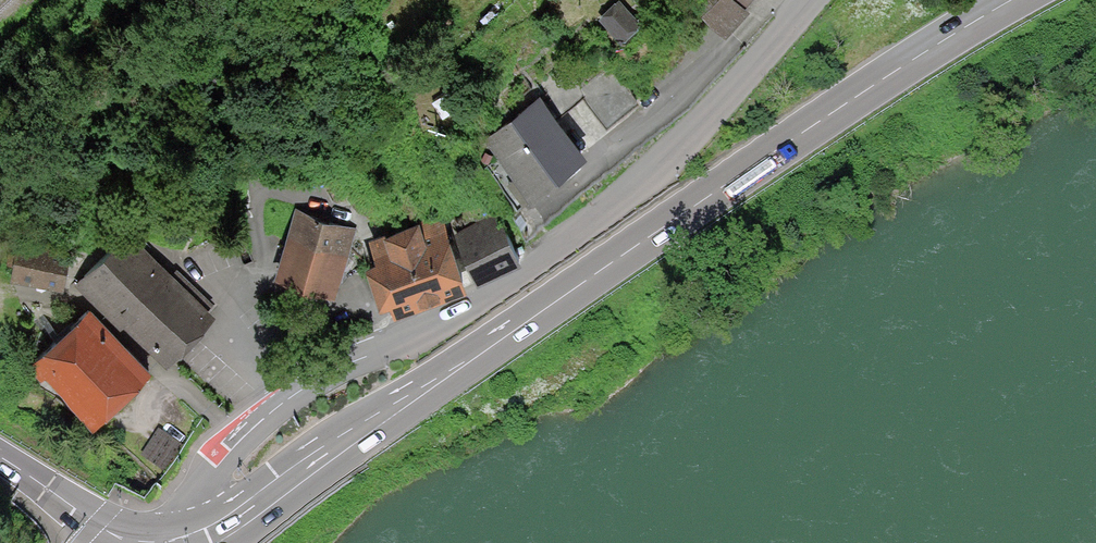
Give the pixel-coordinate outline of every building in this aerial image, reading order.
[(740,5),(735,0),(697,0),(692,5),(724,35),(747,11),(740,5)] [(638,22),(618,3),(603,18),(623,38),(638,22)] [(605,58),(575,85),(579,89),(604,118),(635,91),(605,58)] [(556,108),(579,89),(575,85),(553,60),(531,80),(556,108)] [(579,149),(534,92),(469,143),(514,200),(579,149)] [(317,200),(299,194),(275,270),(321,285),(343,217),(315,208),(317,200)] [(495,209),(452,227),(470,268),(512,249),(495,209)] [(458,276),(437,220),(372,243),(392,300),(458,276)] [(167,269),(120,226),(73,277),(91,294),(98,286),(165,348),(205,304),(197,296),(204,288),(174,261),(167,269)] [(64,238),(15,235),(14,268),(62,270),(64,238)] [(92,414),(141,358),(74,301),(23,361),(36,372),(39,369),(92,414)] [(184,435),(157,419),(140,447),(168,463),(184,435)]
